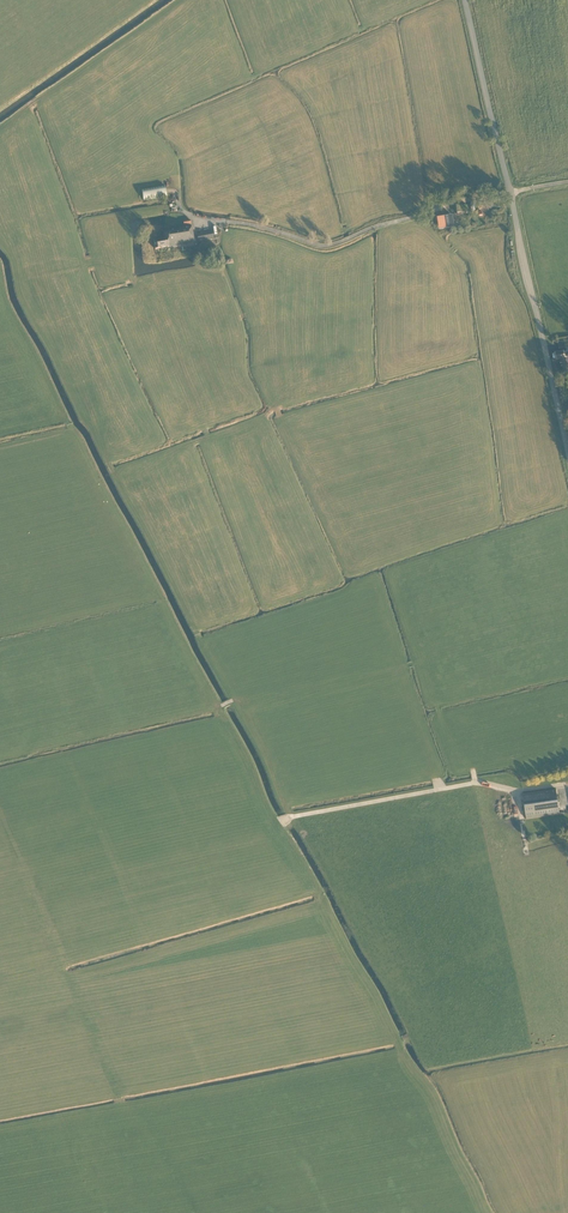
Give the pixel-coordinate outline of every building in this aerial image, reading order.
[(167,197),(165,186),(142,190),(143,201),(167,197)] [(458,207),(457,208),(458,215),(461,215),(461,214),(465,214),(465,213),(468,212),(467,206),(464,207),(458,207)] [(444,217),(437,218),(437,220),(438,220),(438,224),(440,224),(441,229),(446,228),(447,228),(447,229),(455,227),(453,217),(444,218),(444,217)] [(195,245),(190,221),(184,222),(184,227),(161,231),(163,240),(154,241),(155,250),(160,249),(160,248),(167,247),(167,248),(171,247),(172,249),(195,245)] [(214,240),(212,231),(197,234),(198,243),(214,240)] [(564,353),(563,351),(555,353),(557,360),(560,359),(561,367),(563,366),(564,373),(567,372),(567,352),(564,353)] [(526,819),(560,814),(556,789),(523,794),(526,819)]
